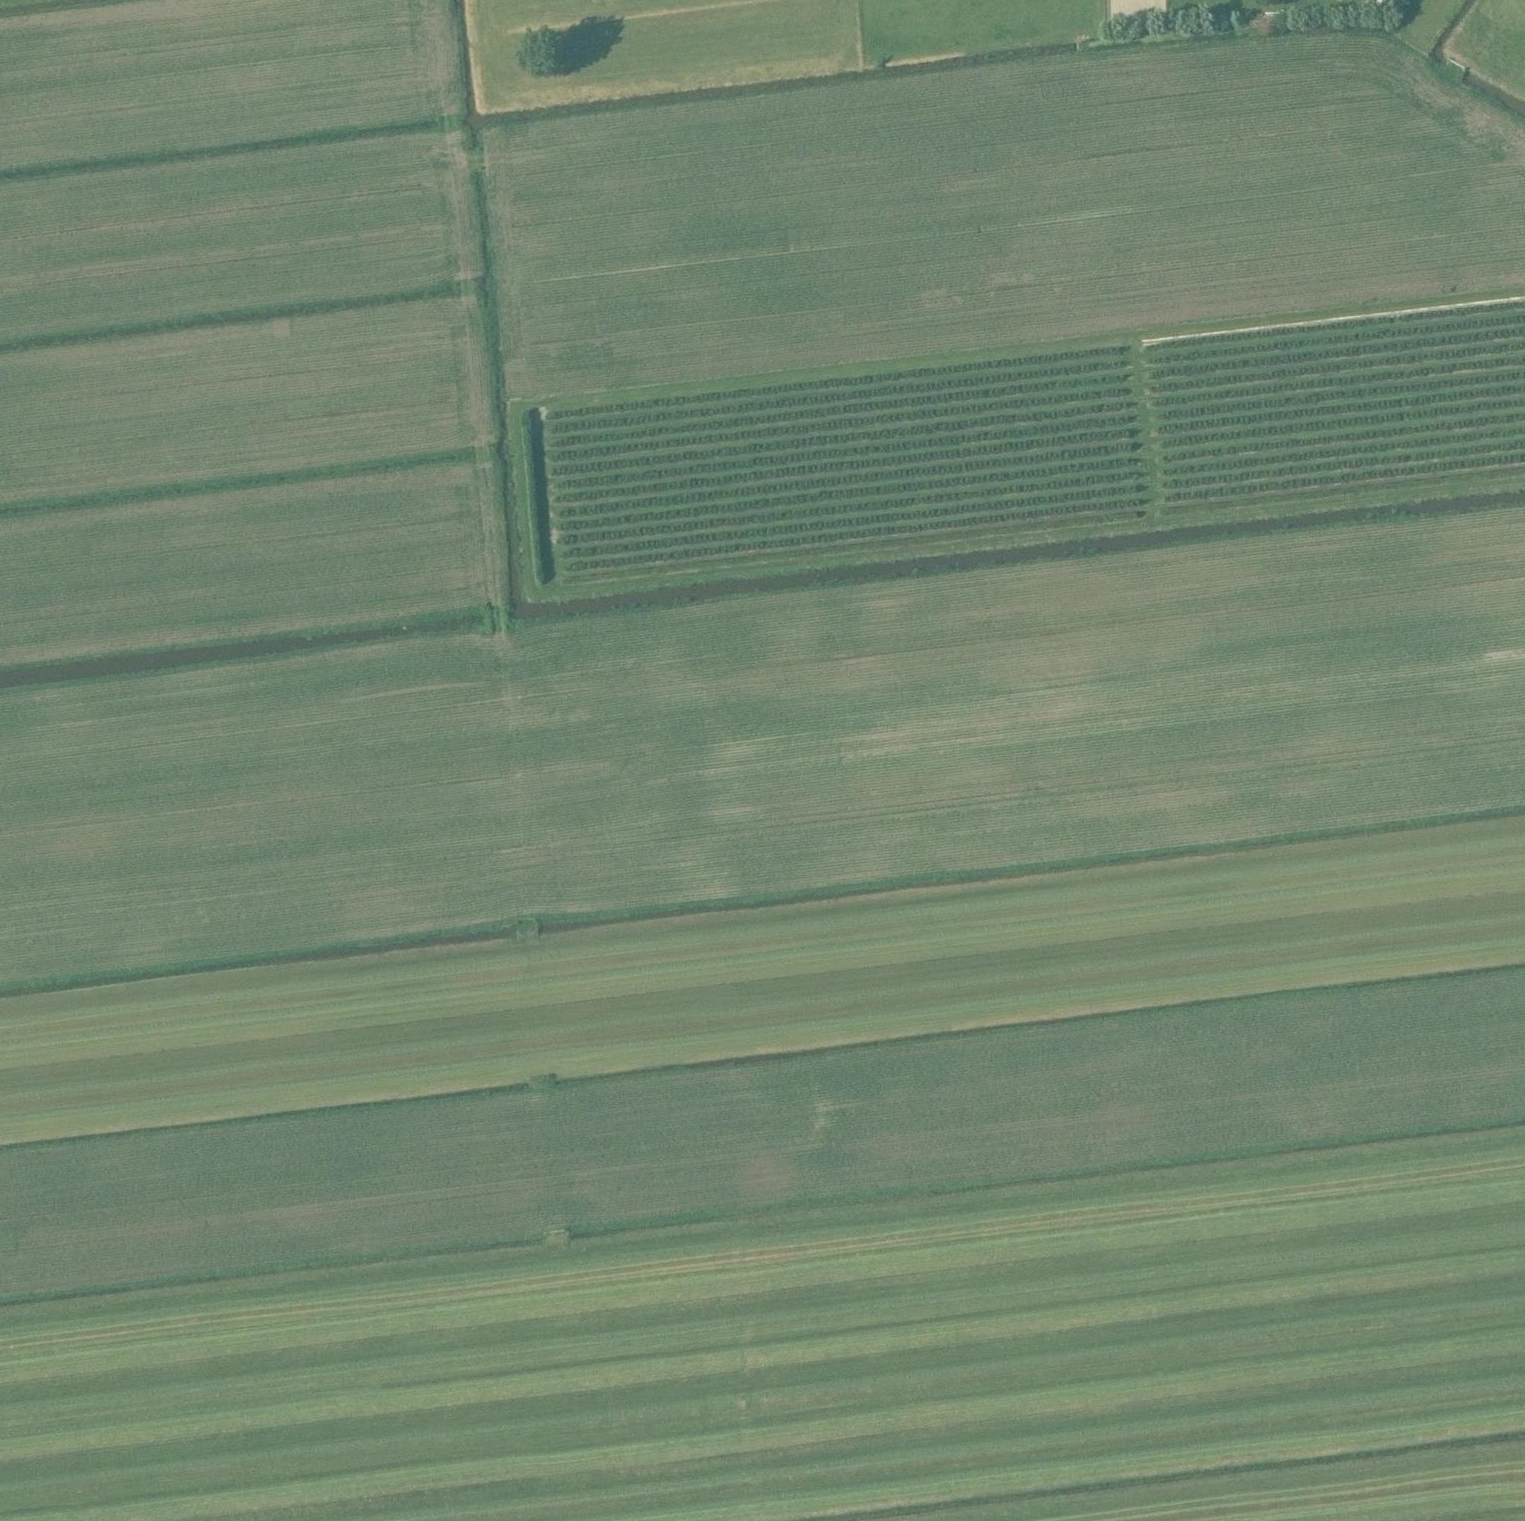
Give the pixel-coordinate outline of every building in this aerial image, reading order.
[(1387,15),(1391,3),(1381,0),(1380,0),(1376,12),(1387,15)] [(1288,16),(1267,16),(1267,24),(1267,26),(1288,25),(1288,24),(1288,23),(1288,16)]
